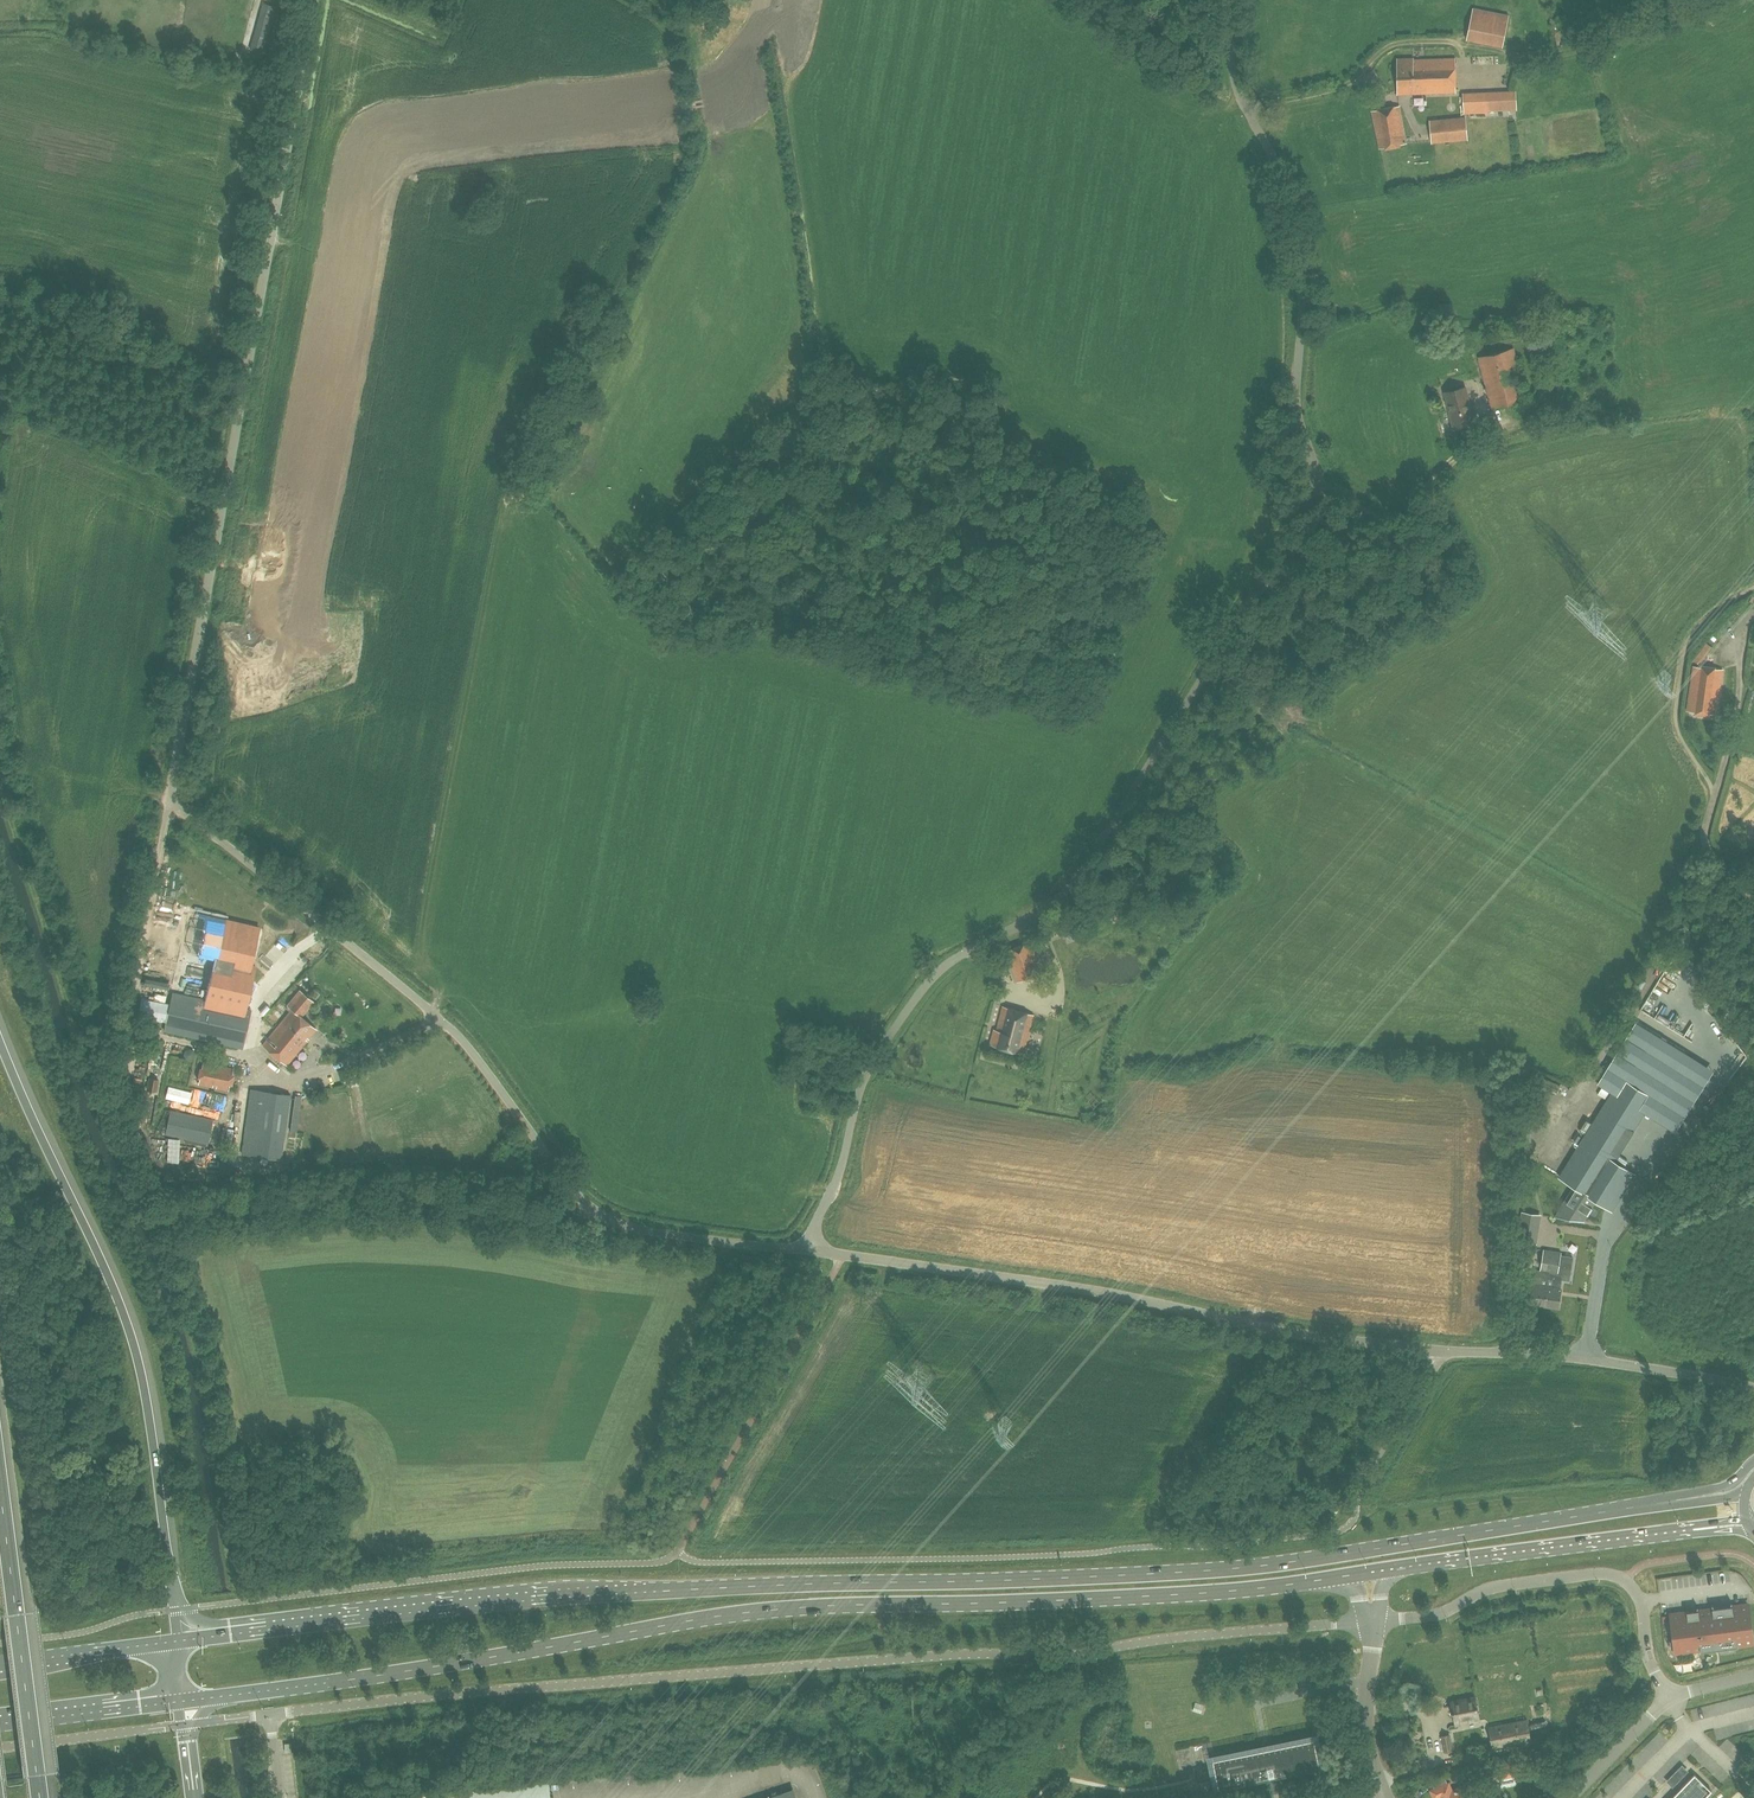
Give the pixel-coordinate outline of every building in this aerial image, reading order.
[(1474,9),(1468,39),(1502,46),(1508,16),(1474,9)] [(263,45),(256,44),(252,59),(259,61),(263,45)] [(1397,59),(1398,94),(1456,92),(1455,58),(1413,59),(1413,58),(1397,59)] [(1464,93),(1464,112),(1488,111),(1488,110),(1516,109),(1516,92),(1464,93)] [(1372,111),(1380,148),(1407,143),(1400,106),(1372,111)] [(1468,138),(1466,117),(1430,121),(1432,142),(1468,138)] [(1479,357),(1492,407),(1525,398),(1519,374),(1521,374),(1514,347),(1479,357)] [(1445,392),(1454,427),(1473,422),(1465,387),(1445,392)] [(1722,670),(1705,667),(1694,666),(1688,710),(1716,714),(1722,670)] [(1017,980),(1041,971),(1031,943),(1007,952),(1017,980)] [(286,1008),(291,1011),(263,1045),(286,1064),(316,1028),(301,1015),(314,1000),(301,990),(288,1005),(288,1006),(286,1008)] [(173,992),(165,1031),(243,1048),(251,1010),(173,992)] [(1034,1014),(1004,1006),(997,1030),(995,1029),(991,1044),(1023,1053),(1034,1014)] [(203,1062),(199,1083),(229,1090),(234,1069),(203,1062)] [(149,1077),(148,1077),(146,1089),(155,1091),(157,1091),(159,1079),(149,1077)] [(356,1077),(349,1079),(358,1117),(365,1115),(356,1077)] [(1555,1215),(1555,1217),(1557,1217),(1557,1216),(1566,1217),(1566,1218),(1573,1219),(1573,1218),(1583,1220),(1583,1221),(1585,1221),(1585,1220),(1584,1220),(1584,1219),(1586,1215),(1587,1213),(1588,1214),(1589,1213),(1588,1212),(1591,1207),(1592,1208),(1593,1207),(1591,1206),(1596,1199),(1612,1209),(1634,1174),(1614,1161),(1645,1112),(1654,1097),(1622,1077),(1612,1092),(1560,1177),(1574,1186),(1564,1202),(1557,1214),(1556,1214),(1556,1215),(1555,1215)] [(290,1095),(251,1089),(242,1154),(281,1160),(290,1095)] [(166,1134),(208,1143),(213,1120),(171,1111),(166,1134)] [(1527,1167),(1520,1165),(1518,1176),(1526,1178),(1527,1167)] [(1535,1242),(1537,1232),(1520,1229),(1519,1240),(1535,1242)] [(1533,1284),(1530,1303),(1544,1305),(1553,1250),(1544,1249),(1540,1275),(1535,1274),(1533,1284)] [(1553,1250),(1544,1305),(1558,1307),(1561,1288),(1562,1281),(1562,1279),(1569,1281),(1572,1259),(1560,1257),(1561,1256),(1561,1252),(1553,1250)] [(1687,1612),(1671,1614),(1676,1652),(1700,1649),(1700,1650),(1738,1646),(1737,1644),(1753,1642),(1748,1604),(1733,1606),(1732,1605),(1712,1607),(1712,1609),(1699,1611),(1699,1609),(1687,1611),(1687,1612)] [(1592,1698),(1594,1708),(1617,1704),(1615,1694),(1592,1698)] [(1451,1701),(1452,1704),(1456,1725),(1480,1720),(1475,1696),(1451,1701)] [(1488,1727),(1492,1748),(1531,1741),(1530,1737),(1527,1719),(1488,1727)] [(1450,1734),(1441,1736),(1444,1752),(1453,1751),(1450,1734)] [(1264,1748),(1213,1758),(1219,1787),(1214,1788),(1214,1789),(1326,1766),(1326,1765),(1321,1766),(1315,1737),(1269,1747),(1268,1742),(1263,1743),(1264,1748)] [(1540,1750),(1525,1753),(1526,1761),(1541,1759),(1540,1750)] [(1558,1766),(1556,1758),(1550,1760),(1552,1768),(1558,1766)] [(1512,1765),(1486,1770),(1488,1778),(1488,1780),(1496,1779),(1498,1788),(1516,1784),(1514,1775),(1512,1765)] [(1678,1768),(1670,1777),(1676,1783),(1685,1774),(1678,1768)] [(1710,1792),(1700,1783),(1702,1781),(1695,1774),(1671,1797),(1704,1797),(1710,1792)] [(1441,1796),(1442,1797),(1471,1797),(1474,1796),(1469,1783),(1452,1790),(1449,1783),(1431,1790),(1434,1797),(1437,1797),(1441,1796)] [(793,1790),(769,1797),(796,1797),(793,1790)]
